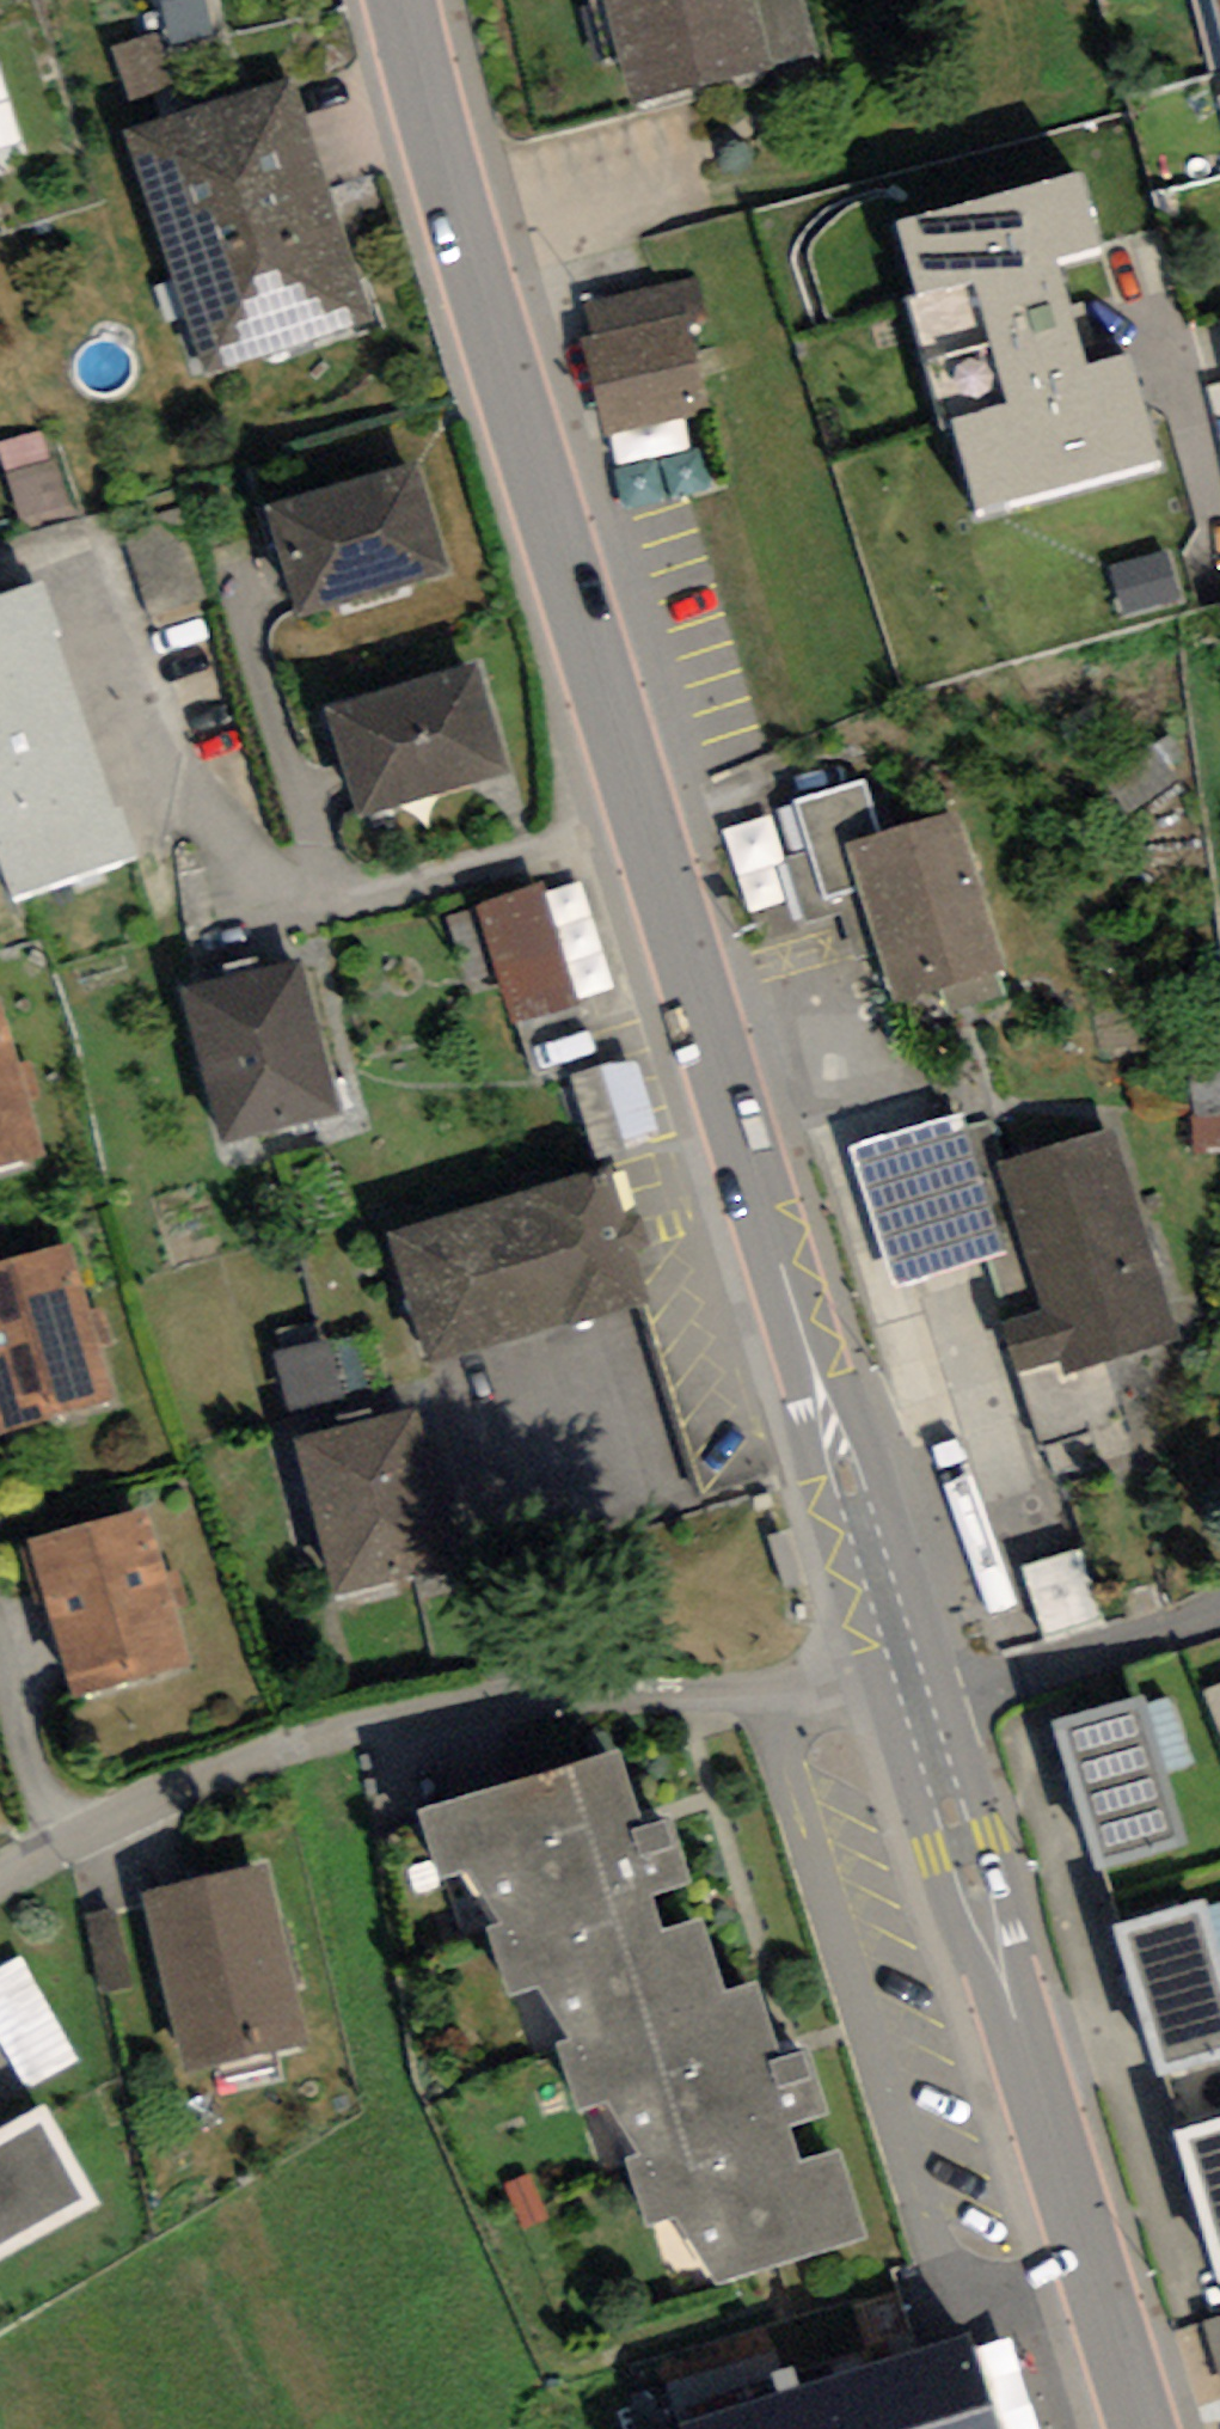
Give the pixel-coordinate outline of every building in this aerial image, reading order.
[(165,5),(174,52),(211,44),(203,0),(193,0),(165,5)] [(627,110),(767,78),(763,63),(814,51),(802,0),(602,0),(627,110)] [(1219,40),(1219,0),(1210,0),(1219,40)] [(156,36),(112,53),(138,118),(182,101),(156,36)] [(125,138),(206,383),(372,328),(291,83),(125,138)] [(1079,187),(889,242),(973,528),(1157,475),(1128,367),(1086,379),(1057,278),(1102,265),(1079,187)] [(681,421),(710,414),(689,326),(707,322),(696,279),(583,309),(592,341),(580,344),(604,441),(609,438),(681,421)] [(697,487),(681,421),(609,438),(625,504),(697,487)] [(263,515),(297,627),(450,582),(417,469),(263,515)] [(1134,626),(1189,609),(1175,566),(1121,583),(1134,626)] [(13,912),(133,872),(119,829),(112,831),(49,646),(59,643),(45,603),(0,618),(0,874),(13,912)] [(326,715),(358,827),(512,783),(479,670),(326,715)] [(863,786),(794,807),(824,903),(860,892),(896,1010),(1006,977),(957,817),(880,841),(863,786)] [(510,1029),(583,1006),(546,890),(473,913),(510,1029)] [(184,996),(223,1152),(340,1123),(301,967),(184,996)] [(43,1166),(0,1020),(0,1179),(43,1166)] [(603,1067),(568,1078),(594,1164),(661,1144),(638,1068),(603,1067)] [(1185,1073),(1197,1156),(1219,1153),(1219,1068),(1185,1073)] [(962,1119),(848,1155),(892,1296),(1007,1260),(962,1119)] [(1113,1138),(997,1174),(1044,1322),(1005,1334),(1021,1385),(1060,1372),(1064,1383),(1179,1347),(1113,1138)] [(611,1181),(389,1244),(426,1375),(648,1312),(611,1181)] [(115,1410),(69,1252),(0,1271),(0,1443),(115,1410)] [(382,1334),(281,1362),(295,1415),(396,1388),(382,1334)] [(299,1446),(340,1600),(450,1571),(409,1416),(299,1446)] [(192,1672),(147,1515),(21,1554),(36,1610),(43,1608),(74,1707),(192,1672)] [(1081,1551),(1022,1570),(1045,1641),(1104,1622),(1081,1551)] [(1200,1699),(1219,1746),(1219,1691),(1200,1699)] [(1143,1707),(1051,1736),(1097,1884),(1190,1855),(1143,1707)] [(642,1835),(620,1768),(418,1832),(439,1889),(467,1884),(472,1885),(503,1939),(488,1943),(504,2007),(536,2001),(538,2000),(569,2055),(558,2059),(577,2123),(606,2117),(610,2116),(639,2170),(624,2174),(646,2243),(677,2232),(716,2296),(862,2253),(837,2164),(799,2174),(789,2140),(827,2130),(807,2060),(779,2065),(757,1994),(725,2004),(702,1929),(663,1941),(653,1910),(688,1895),(670,1827),(642,1835)] [(272,1872),(144,1901),(185,2082),(314,2053),(272,1872)] [(132,1989),(113,1911),(83,1918),(102,1996),(132,1989)] [(1114,1941),(1160,2087),(1219,2068),(1219,1967),(1203,1913),(1114,1941)] [(24,2095),(80,2066),(22,1956),(0,1968),(0,2049),(24,2095)] [(106,2215),(46,2108),(0,2134),(0,2274),(106,2215)] [(1171,2146),(1218,2298),(1219,2297),(1219,2131),(1171,2146)] [(1200,2326),(1219,2382),(1219,2319),(1200,2326)] [(970,2351),(723,2428),(995,2428),(970,2351)]
